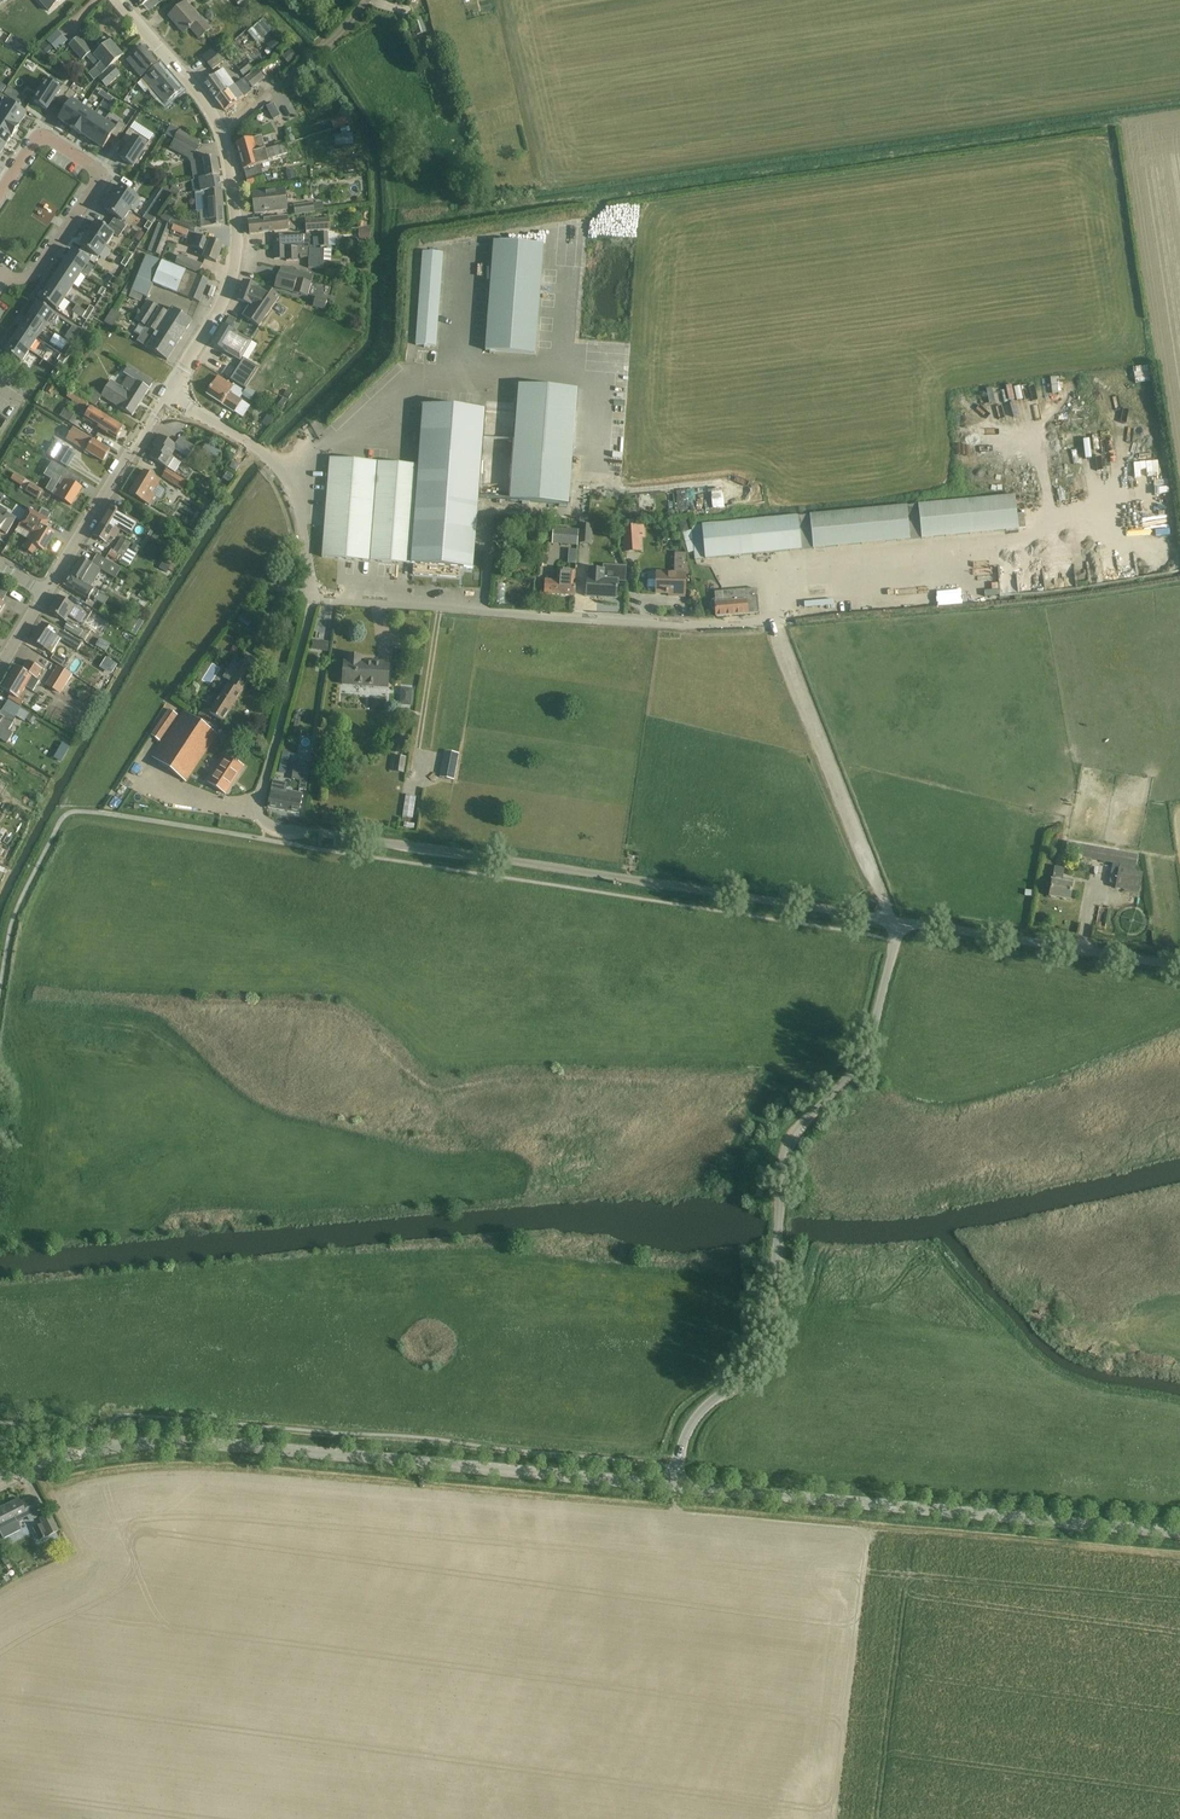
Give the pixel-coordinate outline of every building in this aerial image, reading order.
[(54,6),(61,0),(39,0),(48,11),(54,6)] [(142,5),(147,12),(159,2),(157,0),(148,0),(142,5)] [(237,3),(243,10),(249,5),(245,0),(240,0),(237,3)] [(184,2),(177,9),(168,17),(182,33),(187,29),(188,30),(190,28),(199,38),(209,29),(199,18),(198,18),(184,2)] [(255,7),(247,14),(247,17),(254,18),(261,13),(255,7)] [(6,30),(10,24),(4,20),(5,19),(0,14),(0,26),(6,30)] [(426,32),(421,17),(413,20),(418,35),(426,32)] [(264,18),(248,32),(257,43),(273,29),(264,18)] [(57,31),(40,46),(42,48),(47,43),(53,48),(56,51),(67,41),(57,31)] [(88,74),(93,80),(112,63),(121,55),(109,41),(107,43),(103,39),(99,43),(103,47),(94,54),(79,37),(69,46),(82,60),(86,56),(96,67),(88,74)] [(277,37),(272,41),(277,47),(282,43),(277,37)] [(42,48),(38,52),(43,57),(53,48),(47,43),(42,48)] [(132,57),(126,61),(140,78),(157,64),(142,47),(133,55),(131,56),(132,57)] [(207,63),(220,53),(215,47),(202,57),(207,63)] [(297,57),(291,49),(282,56),(289,64),(297,57)] [(213,70),(223,62),(222,61),(228,57),(224,51),(221,53),(207,63),(213,70)] [(244,76),(252,69),(246,63),(238,69),(244,76)] [(107,88),(121,75),(111,65),(97,77),(107,88)] [(179,90),(157,65),(142,78),(164,104),(179,90)] [(204,83),(215,99),(235,84),(223,68),(204,83)] [(251,87),(263,78),(256,69),(244,78),(251,87)] [(39,94),(34,102),(47,110),(55,98),(61,103),(70,90),(63,85),(60,90),(47,82),(43,87),(42,86),(38,93),(39,94)] [(246,95),(240,87),(238,88),(235,84),(215,99),(224,111),(246,95)] [(68,107),(59,120),(70,127),(83,108),(72,101),(77,95),(70,90),(61,103),(68,107)] [(19,94),(14,101),(19,104),(24,97),(19,94)] [(107,95),(104,99),(110,103),(113,99),(107,95)] [(0,102),(0,115),(19,127),(18,126),(26,115),(2,99),(0,102)] [(273,105),(267,108),(274,120),(280,117),(273,105)] [(70,127),(70,128),(81,135),(82,135),(94,116),(83,108),(70,127)] [(12,138),(19,127),(0,115),(0,130),(12,138)] [(350,115),(345,117),(348,125),(353,123),(350,115)] [(94,116),(82,135),(92,142),(105,122),(94,116)] [(105,122),(92,142),(103,148),(111,136),(118,140),(127,127),(119,122),(115,129),(105,122)] [(262,136),(236,143),(239,156),(265,149),(265,150),(271,148),(278,146),(295,141),(291,127),(274,132),(265,135),(267,143),(264,144),(262,136)] [(128,146),(120,158),(133,167),(138,159),(140,160),(145,153),(143,152),(150,142),(130,129),(121,142),(128,146)] [(4,149),(11,138),(12,138),(0,130),(0,146),(4,149)] [(170,147),(169,148),(187,158),(188,161),(191,162),(191,161),(197,161),(197,156),(194,154),(196,151),(200,142),(179,131),(174,139),(170,147)] [(364,132),(344,136),(345,142),(365,139),(364,132)] [(367,142),(346,144),(347,159),(368,157),(367,142)] [(265,149),(239,156),(243,169),(244,169),(246,178),(245,178),(247,186),(263,181),(261,174),(256,175),(254,166),(269,162),(268,160),(290,154),(287,144),(266,150),(265,150),(265,149)] [(191,162),(194,180),(219,176),(216,157),(204,159),(204,160),(197,161),(191,161),(191,162)] [(149,185),(160,175),(152,167),(142,177),(149,185)] [(219,176),(194,180),(191,181),(194,193),(195,192),(195,193),(208,192),(208,191),(221,189),(219,176)] [(164,188),(170,191),(169,192),(177,197),(182,190),(174,185),(165,187),(164,188)] [(120,186),(112,198),(130,210),(138,198),(120,186)] [(163,189),(155,200),(163,205),(171,194),(163,189)] [(254,213),(266,211),(286,209),(283,189),(252,193),(254,213)] [(201,227),(212,226),(224,225),(221,192),(208,193),(208,192),(195,193),(197,211),(200,211),(201,227)] [(130,210),(112,198),(104,210),(122,222),(130,210)] [(314,203),(294,205),(295,215),(315,213),(315,212),(321,211),(320,203),(314,204),(314,203)] [(49,214),(59,213),(58,204),(48,205),(49,214)] [(169,224),(175,226),(189,232),(194,234),(197,227),(172,217),(172,218),(166,215),(162,221),(170,224),(169,224)] [(287,218),(249,222),(250,234),(288,231),(287,218)] [(330,219),(306,221),(306,232),(330,230),(330,219)] [(96,222),(88,234),(106,246),(114,235),(119,238),(123,231),(111,223),(107,229),(96,222)] [(148,231),(152,224),(148,222),(144,228),(148,231)] [(164,225),(158,223),(148,250),(161,255),(172,226),(165,223),(164,225)] [(189,232),(175,226),(172,234),(186,239),(189,232)] [(370,230),(358,230),(358,240),(370,239),(370,230)] [(138,231),(134,238),(139,242),(144,235),(138,231)] [(197,255),(205,258),(216,262),(223,245),(211,240),(189,233),(184,245),(199,250),(197,255)] [(88,234),(80,246),(87,251),(84,257),(90,261),(94,264),(98,258),(106,246),(88,234)] [(273,235),(273,247),(296,247),(296,249),(309,248),(311,248),(310,234),(302,234),(273,235)] [(328,234),(320,234),(320,247),(328,246),(328,234)] [(493,240),(485,350),(534,353),(541,244),(493,240)] [(343,257),(343,244),(335,244),(335,256),(343,257)] [(274,258),(285,258),(285,260),(297,260),(297,254),(301,254),(301,258),(309,257),(309,268),(323,269),(324,261),(331,261),(332,250),(322,249),(321,249),(311,249),(311,248),(309,248),(296,249),(296,247),(273,247),(274,258)] [(73,250),(65,263),(81,274),(90,261),(84,257),(73,250)] [(133,255),(128,252),(125,258),(129,261),(133,255)] [(443,254),(423,252),(416,345),(424,346),(424,348),(429,348),(429,346),(436,347),(443,254)] [(208,280),(197,276),(162,261),(146,254),(134,284),(131,291),(148,298),(154,283),(199,302),(208,280)] [(203,265),(179,256),(176,264),(200,273),(203,265)] [(125,267),(129,261),(125,258),(121,265),(125,267)] [(65,263),(57,275),(73,286),(81,274),(65,263)] [(275,287),(286,290),(293,292),(306,296),(310,283),(312,283),(312,284),(320,287),(323,278),(314,276),(314,275),(296,270),(294,278),(279,273),(275,287)] [(57,275),(49,287),(65,298),(73,286),(57,275)] [(117,280),(113,277),(109,283),(114,286),(117,280)] [(332,278),(327,288),(339,294),(344,284),(332,278)] [(131,290),(134,284),(129,281),(125,288),(114,306),(114,307),(112,310),(104,322),(108,324),(116,312),(116,313),(119,309),(131,290)] [(244,282),(237,300),(238,300),(249,304),(248,307),(242,315),(242,316),(259,327),(279,297),(265,287),(263,290),(261,289),(257,288),(258,287),(244,282)] [(65,298),(49,287),(40,299),(57,310),(65,298)] [(106,290),(101,288),(98,294),(102,296),(106,290)] [(316,297),(313,307),(324,310),(327,300),(316,297)] [(167,360),(191,320),(192,320),(172,308),(168,313),(148,301),(136,320),(146,327),(137,341),(167,360)] [(38,303),(29,316),(46,327),(54,314),(38,303)] [(94,309),(90,306),(86,312),(91,315),(94,309)] [(91,315),(86,312),(82,318),(87,321),(91,315)] [(29,316),(21,328),(38,339),(46,327),(29,316)] [(229,317),(224,326),(230,329),(235,321),(229,317)] [(223,325),(212,344),(222,350),(224,351),(237,358),(241,361),(252,342),(248,340),(233,331),(230,329),(224,326),(223,325)] [(250,332),(254,335),(259,327),(255,325),(250,332)] [(73,327),(68,333),(76,338),(80,332),(73,327)] [(21,328),(13,340),(30,351),(38,339),(21,328)] [(30,351),(13,340),(5,352),(21,363),(30,351)] [(72,344),(68,341),(64,348),(68,350),(72,344)] [(245,389),(259,368),(244,359),(231,379),(245,389)] [(64,365),(59,362),(55,368),(60,371),(64,365)] [(153,382),(143,376),(128,367),(123,374),(127,377),(120,388),(110,381),(101,396),(93,390),(89,396),(77,388),(74,394),(94,406),(100,397),(132,416),(153,382)] [(60,371),(55,368),(52,374),(56,377),(60,371)] [(234,412),(241,402),(242,400),(230,392),(234,386),(218,376),(206,394),(234,412)] [(141,407),(146,410),(161,381),(155,378),(141,407)] [(999,399),(1009,397),(1006,382),(986,387),(989,402),(991,402),(994,417),(1003,416),(999,399)] [(50,385),(46,391),(51,394),(54,388),(50,385)] [(517,412),(511,500),(570,504),(577,389),(519,385),(517,412)] [(1030,385),(1024,386),(1027,399),(1034,397),(1030,385)] [(973,403),(980,402),(977,387),(970,389),(973,403)] [(250,400),(254,394),(246,389),(242,395),(250,400)] [(287,391),(284,396),(289,399),(292,394),(287,391)] [(1121,403),(1130,411),(1137,402),(1128,395),(1121,403)] [(77,403),(71,413),(65,410),(60,417),(73,424),(77,417),(84,407),(77,403)] [(416,465),(408,564),(414,564),(413,574),(458,577),(459,568),(472,569),(473,557),(476,515),(477,497),(511,500),(517,412),(483,410),(420,405),(416,465)] [(123,428),(113,422),(91,408),(84,420),(116,440),(123,428)] [(269,413),(262,423),(268,427),(275,417),(269,413)] [(110,451),(99,445),(73,429),(68,438),(80,445),(78,447),(103,462),(110,451)] [(156,448),(150,458),(160,464),(168,469),(175,473),(181,463),(174,459),(175,459),(172,457),(176,450),(188,458),(191,454),(193,449),(195,448),(179,438),(175,445),(159,436),(153,446),(156,448)] [(62,447),(54,443),(47,456),(68,468),(75,455),(62,447)] [(1021,455),(1008,460),(1010,466),(1023,462),(1021,455)] [(408,564),(416,465),(330,459),(323,557),(408,564)] [(52,461),(48,469),(62,478),(52,494),(54,496),(61,499),(71,506),(81,489),(71,483),(69,482),(74,474),(64,469),(52,461)] [(233,462),(230,468),(236,471),(239,465),(233,462)] [(988,465),(989,471),(1001,469),(1000,463),(988,465)] [(183,489),(187,482),(167,469),(163,476),(183,489)] [(149,506),(153,500),(159,489),(157,488),(161,482),(144,471),(136,485),(135,484),(129,494),(149,506)] [(22,486),(25,480),(15,474),(12,479),(22,486)] [(737,481),(722,481),(722,504),(738,504),(737,481)] [(38,499),(43,491),(31,484),(26,492),(38,499)] [(687,504),(701,503),(701,486),(687,486),(687,504)] [(1015,496),(692,527),(695,560),(1018,530),(1015,496)] [(6,534),(12,524),(16,518),(7,513),(8,511),(0,507),(0,531),(6,534)] [(19,525),(15,531),(29,540),(28,542),(24,548),(33,554),(37,547),(43,551),(54,534),(45,528),(49,522),(28,509),(19,525)] [(107,540),(109,541),(111,538),(115,540),(121,530),(131,536),(137,525),(112,509),(95,536),(106,542),(107,540)] [(686,523),(680,524),(682,532),(689,530),(686,523)] [(578,524),(578,531),(577,544),(591,545),(592,526),(578,524)] [(497,543),(505,543),(506,526),(498,526),(497,543)] [(644,526),(622,527),(624,553),(640,552),(640,537),(644,537),(644,526)] [(553,542),(577,544),(578,531),(554,529),(553,542)] [(113,551),(112,550),(108,555),(117,561),(117,560),(120,561),(123,556),(125,558),(129,551),(128,549),(131,544),(121,538),(113,551)] [(71,576),(91,588),(101,571),(115,579),(121,569),(96,555),(91,564),(81,559),(71,576)] [(163,560),(158,568),(167,573),(172,565),(163,560)] [(575,596),(575,584),(576,582),(575,582),(576,570),(558,569),(557,581),(546,580),(545,582),(545,594),(575,596)] [(617,599),(617,586),(618,580),(603,580),(604,570),(589,569),(588,579),(586,578),(585,597),(617,599)] [(684,597),(685,585),(686,574),(657,573),(656,594),(675,595),(674,597),(684,597)] [(91,588),(71,576),(65,586),(89,600),(91,596),(95,599),(95,600),(104,606),(109,598),(95,590),(91,588)] [(711,608),(716,610),(716,617),(758,613),(756,589),(722,592),(714,592),(715,600),(713,600),(711,603),(711,608)] [(815,595),(816,602),(847,600),(846,593),(815,595)] [(49,612),(59,618),(65,622),(69,616),(75,619),(80,611),(74,607),(75,606),(58,596),(49,612)] [(88,635),(69,622),(65,629),(83,641),(88,635)] [(46,650),(47,649),(52,653),(56,647),(60,640),(78,651),(82,644),(70,636),(61,631),(50,624),(46,631),(39,627),(31,641),(46,650)] [(312,640),(311,649),(319,650),(321,641),(312,640)] [(53,677),(60,666),(41,654),(37,660),(50,669),(47,673),(53,677)] [(346,661),(344,661),(343,684),(387,687),(389,664),(362,662),(362,657),(346,656),(346,661)] [(16,666),(2,689),(12,695),(19,699),(26,687),(33,691),(39,681),(37,679),(43,670),(28,661),(23,670),(16,666)] [(75,663),(74,668),(79,671),(83,669),(84,663),(79,661),(75,663)] [(210,714),(211,715),(222,721),(252,674),(233,662),(223,677),(233,683),(231,686),(229,685),(210,714)] [(96,680),(93,686),(103,692),(106,687),(96,680)] [(410,700),(420,701),(420,686),(411,685),(410,700)] [(8,744),(14,734),(9,731),(16,719),(15,719),(16,716),(16,715),(20,709),(20,708),(8,701),(2,711),(0,714),(0,739),(8,744)] [(20,709),(16,715),(16,716),(25,721),(25,720),(32,724),(36,718),(29,714),(20,709)] [(169,709),(151,736),(160,742),(178,715),(169,709)] [(151,758),(176,775),(186,781),(217,735),(215,734),(206,728),(183,712),(176,722),(151,758)] [(207,727),(206,728),(215,734),(219,728),(210,722),(209,723),(207,727)] [(63,743),(55,756),(62,760),(69,747),(63,743)] [(406,756),(395,754),(393,771),(404,773),(406,756)] [(444,754),(440,777),(442,777),(447,778),(454,780),(458,756),(446,754),(444,754)] [(243,767),(226,756),(209,782),(226,793),(243,767)] [(294,775),(292,788),(300,789),(300,790),(306,791),(310,767),(295,765),(294,775)] [(303,793),(286,790),(287,784),(273,781),(268,808),(299,814),(303,793)] [(184,793),(180,804),(190,807),(194,796),(184,793)] [(406,796),(403,817),(412,819),(416,797),(406,796)] [(8,804),(0,800),(0,811),(3,813),(8,804)] [(1067,842),(1065,855),(1079,857),(1089,859),(1113,863),(1111,872),(1109,883),(1116,884),(1115,888),(1139,893),(1141,881),(1142,873),(1134,872),(1137,853),(1067,842)] [(1069,900),(1072,888),(1073,881),(1062,879),(1064,869),(1055,867),(1053,877),(1052,877),(1049,897),(1069,900)] [(0,1509),(0,1531),(4,1539),(21,1530),(17,1522),(28,1517),(30,1521),(39,1516),(35,1509),(30,1499),(21,1503),(19,1499),(0,1509)] [(42,1524),(34,1529),(41,1541),(59,1529),(49,1513),(39,1519),(42,1524)]
